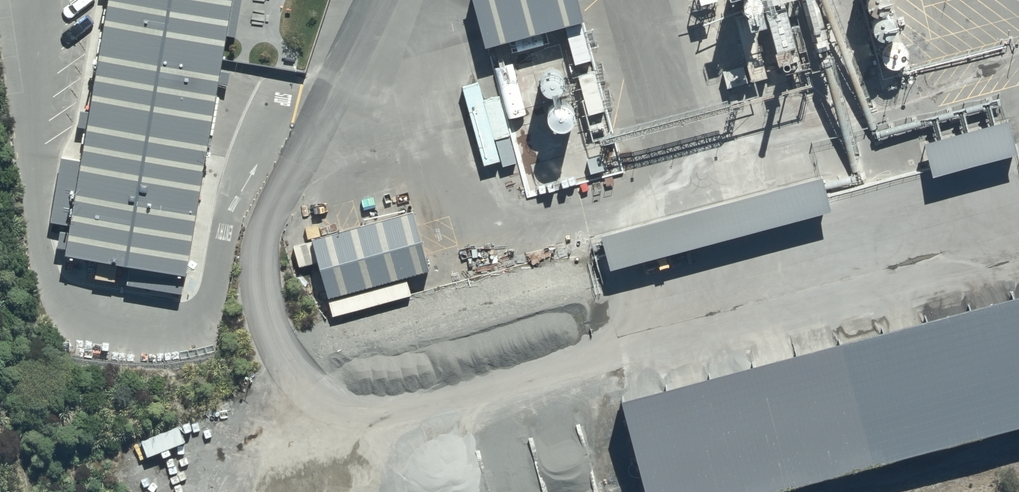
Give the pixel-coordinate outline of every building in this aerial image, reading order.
[(125,281),(178,291),(229,0),(105,0),(85,110),(79,108),(76,124),(83,125),(82,127),(77,157),(59,154),(48,217),(68,220),(66,228),(59,227),(55,250),(128,261),(125,281)] [(482,40),(582,15),(578,0),(472,0),(482,40)] [(491,50),(507,117),(526,112),(510,45),(491,50)] [(550,69),(548,69),(547,69),(546,70),(545,70),(544,71),(543,71),(542,72),(542,73),(541,73),(540,74),(540,75),(539,76),(539,77),(538,78),(538,79),(538,80),(538,81),(538,83),(538,84),(538,85),(539,86),(539,87),(540,88),(540,89),(541,90),(542,90),(543,91),(543,92),(544,92),(545,93),(546,93),(547,94),(549,94),(550,94),(551,94),(552,94),(553,94),(554,93),(555,93),(556,93),(557,92),(558,92),(559,91),(560,90),(560,89),(561,88),(562,88),(562,87),(562,86),(563,85),(563,83),(563,82),(563,81),(563,80),(563,79),(563,78),(562,77),(562,76),(561,75),(561,74),(560,73),(559,72),(558,72),(558,71),(557,70),(556,70),(555,70),(554,69),(553,69),(552,69),(550,69)] [(593,69),(575,74),(585,112),(604,107),(593,69)] [(476,81),(459,85),(481,164),(500,158),(495,138),(509,135),(497,93),(481,97),(476,81)] [(1004,111),(918,136),(928,172),(1015,148),(1004,111)] [(598,225),(608,262),(828,205),(818,168),(598,225)] [(310,240),(293,245),(298,264),(316,260),(332,315),(410,293),(405,272),(427,266),(410,208),(310,237),(310,240)] [(582,400),(606,491),(716,491),(1018,411),(1018,283),(582,400)] [(177,425),(140,440),(146,456),(159,451),(164,463),(188,454),(177,425)]
